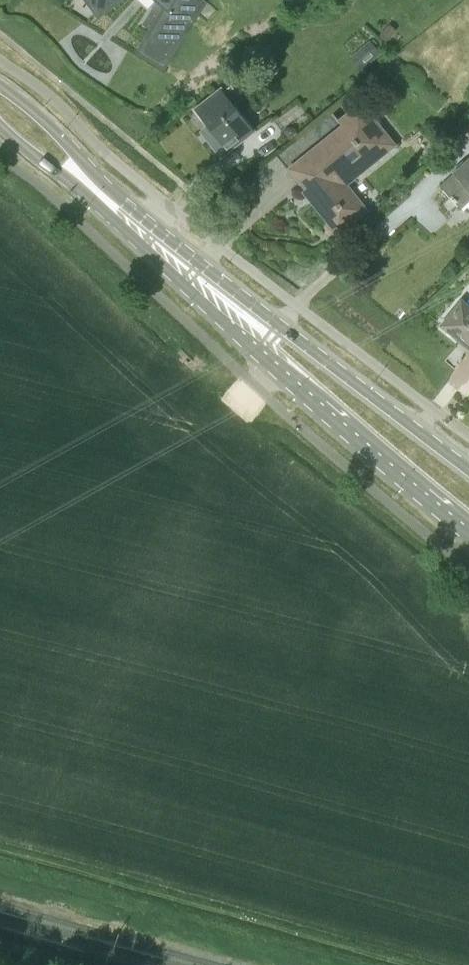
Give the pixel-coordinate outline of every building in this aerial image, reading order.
[(156,2),(142,25),(153,32),(141,51),(164,65),(204,0),(154,0),(156,2)] [(361,69),(380,54),(371,42),(352,58),(361,69)] [(242,98),(232,86),(198,113),(215,135),(211,138),(218,148),(222,144),(225,148),(253,126),(250,123),(260,116),(244,96),(242,98)] [(343,229),(368,209),(348,185),(398,146),(362,101),(284,163),(328,219),(332,216),(343,229)] [(453,172),(454,174),(440,187),(461,209),(468,202),(468,158),(453,172)] [(464,300),(443,326),(468,347),(468,304),(464,300)]
